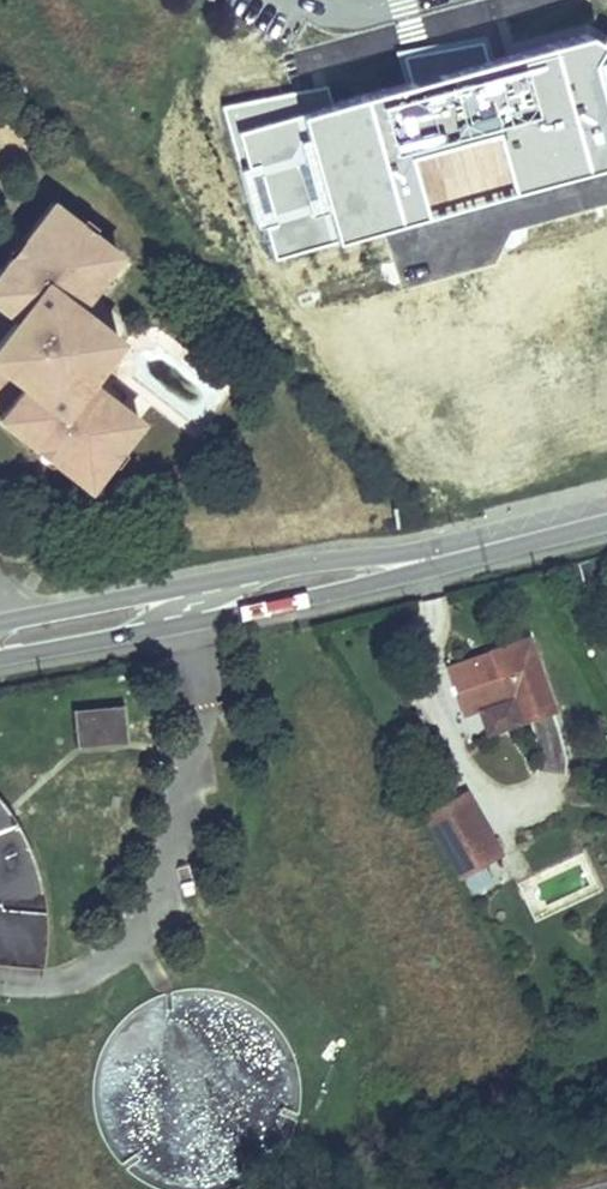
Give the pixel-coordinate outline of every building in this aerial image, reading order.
[(33,445),(37,441),(53,454),(49,458),(86,488),(139,423),(87,382),(101,364),(97,326),(76,310),(118,257),(90,234),(84,241),(74,233),(80,226),(52,204),(23,240),(30,245),(17,262),(10,256),(0,268),(0,402),(6,407),(0,415),(0,419),(33,445)] [(93,230),(83,222),(80,226),(74,233),(84,241),(90,234),(93,230)] [(30,245),(23,240),(20,237),(6,254),(10,256),(17,262),(30,245)] [(118,343),(97,326),(101,364),(118,343)] [(53,454),(37,441),(33,445),(29,451),(45,463),(49,458),(53,454)] [(461,715),(510,697),(518,721),(550,710),(526,639),(445,668),(461,715)] [(126,737),(123,711),(72,716),(74,743),(126,737)] [(409,792),(418,809),(423,807),(445,798),(441,789),(436,778),(409,792)] [(463,780),(441,789),(445,798),(423,807),(432,831),(475,810),(463,780)] [(38,962),(41,909),(36,872),(24,838),(7,809),(0,800),(0,959),(38,962)] [(211,826),(212,840),(227,839),(225,824),(211,826)] [(222,870),(220,850),(206,851),(208,871),(222,870)] [(170,992),(147,1000),(123,1017),(100,1048),(90,1081),(91,1115),(105,1149),(126,1173),(153,1188),(235,1188),(254,1179),(276,1158),(289,1136),(297,1110),(297,1079),(289,1051),(275,1029),(254,1009),(230,996),(200,990),(170,992)]
